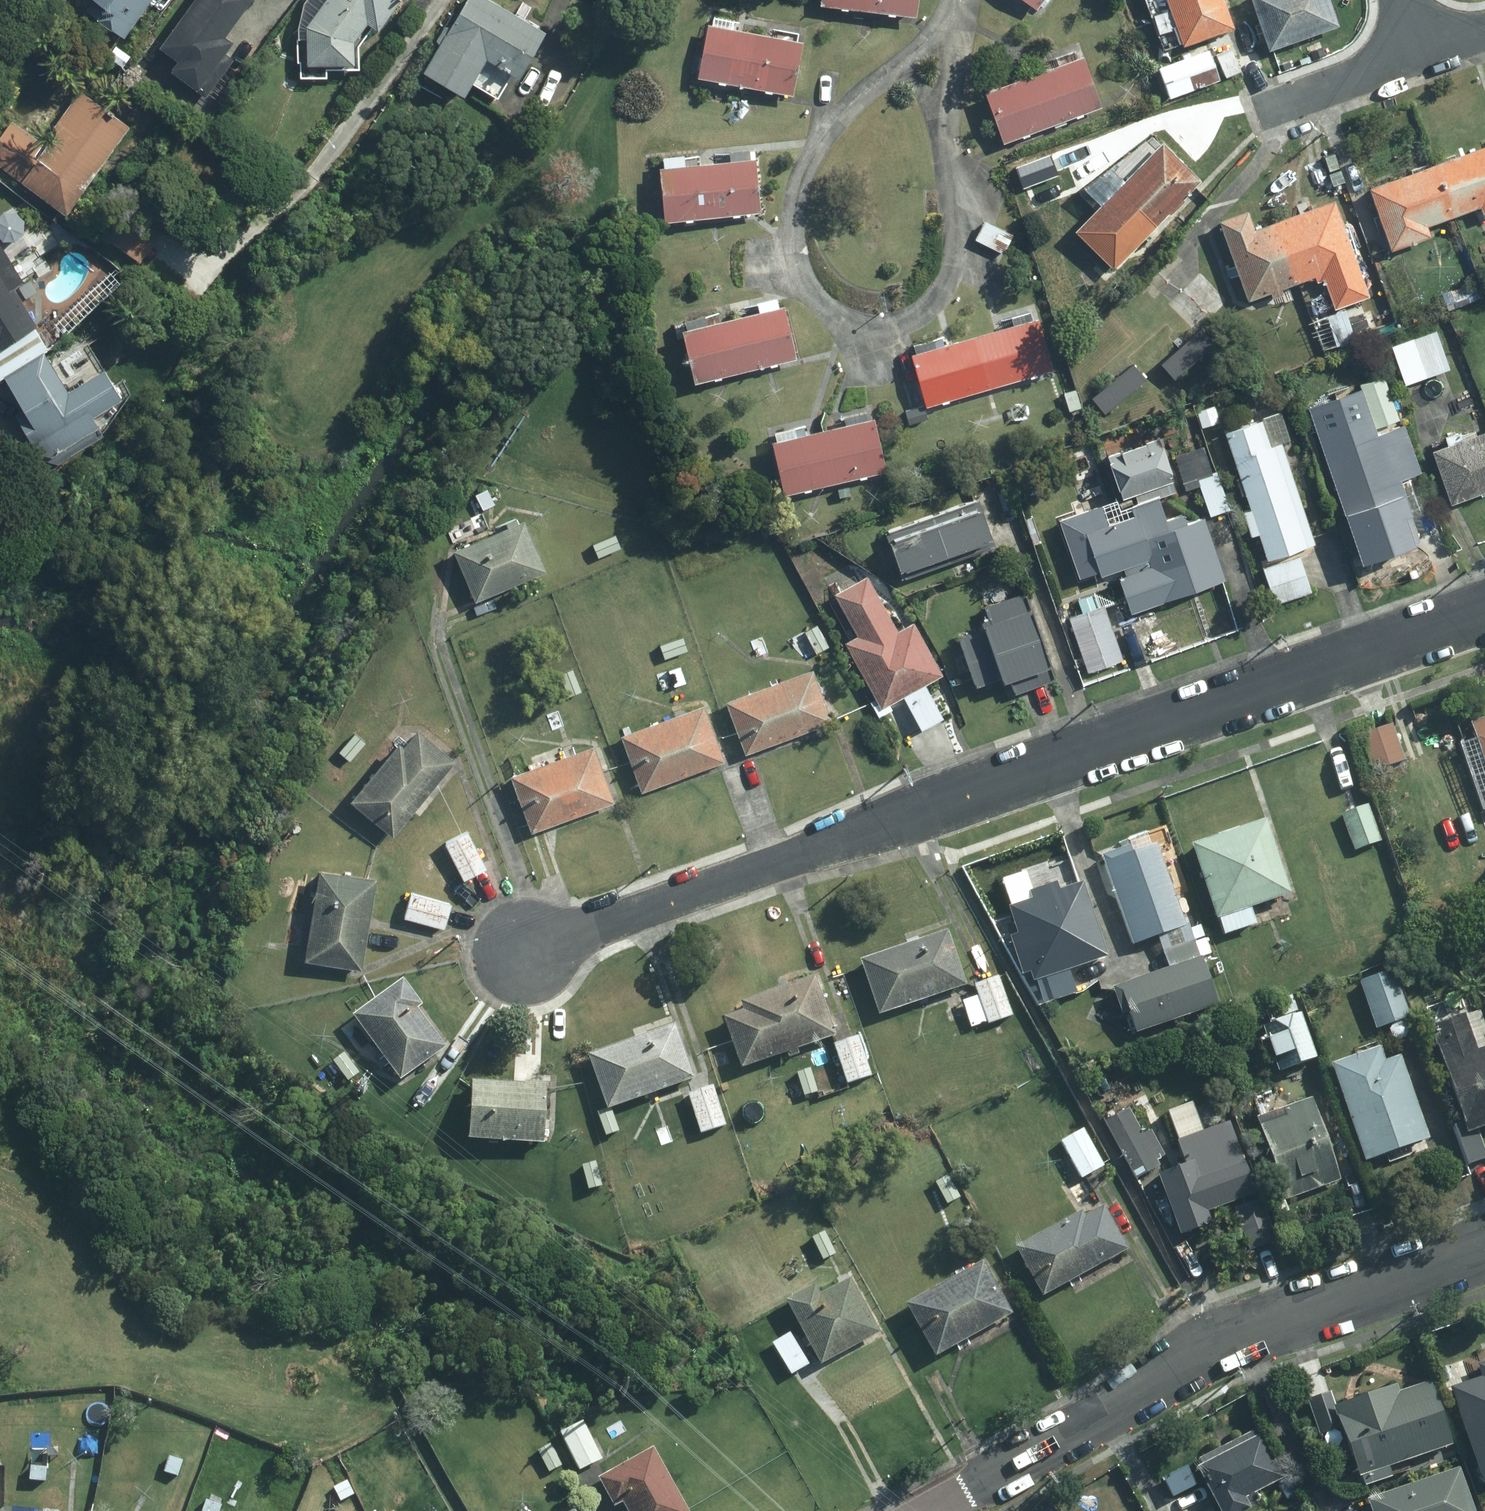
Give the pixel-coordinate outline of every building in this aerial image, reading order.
[(119,35),(144,0),(89,0),(83,9),(119,35)] [(152,50),(168,61),(159,73),(190,95),(225,47),(214,38),(243,0),(189,0),(152,50)] [(302,25),(301,62),(345,63),(346,40),(360,20),(370,27),(389,0),(320,0),(302,25)] [(416,70),(457,94),(479,57),(511,76),(540,28),(493,0),(458,0),(416,70)] [(870,0),(821,0),(820,9),(868,14),(870,0)] [(918,0),(870,0),(868,14),(916,19),(918,0)] [(1021,4),(1036,15),(1046,0),(1015,0),(1021,4)] [(1181,41),(1231,24),(1223,0),(1167,0),(1181,41)] [(747,39),(702,30),(692,80),(737,89),(747,39)] [(793,48),(747,39),(737,89),(783,98),(793,48)] [(1207,43),(1157,61),(1169,94),(1220,75),(1207,43)] [(1079,57),(1030,76),(1049,126),(1099,108),(1079,57)] [(1030,76),(980,95),(999,145),(1049,126),(1030,76)] [(59,212),(122,127),(75,92),(37,143),(8,121),(0,132),(0,168),(59,212)] [(1196,185),(1157,146),(1070,231),(1109,271),(1196,185)] [(1061,176),(1048,151),(1007,171),(1019,196),(1061,176)] [(1432,172),(1451,219),(1475,209),(1480,220),(1484,218),(1484,151),(1432,172)] [(750,164),(703,169),(708,220),(755,215),(750,164)] [(703,169),(656,173),(661,224),(708,220),(703,169)] [(1423,229),(1451,219),(1432,172),(1367,198),(1389,253),(1427,239),(1423,229)] [(1366,302),(1332,202),(1248,231),(1243,216),(1213,227),(1241,307),(1316,281),(1328,315),(1366,302)] [(113,245),(135,261),(152,236),(131,220),(113,245)] [(45,349),(6,286),(15,280),(0,256),(0,377),(45,349)] [(1224,301),(1196,275),(1164,309),(1192,335),(1224,301)] [(726,321),(738,371),(787,359),(776,309),(726,321)] [(677,332),(689,382),(738,371),(726,321),(677,332)] [(1030,321),(968,338),(983,392),(1046,374),(1030,321)] [(1174,392),(1151,334),(1077,363),(1100,422),(1174,392)] [(1428,334),(1386,353),(1402,388),(1444,369),(1428,334)] [(968,338),(905,356),(921,409),(983,392),(968,338)] [(39,355),(1,379),(19,409),(11,414),(38,456),(52,460),(94,434),(82,414),(113,395),(97,369),(61,391),(39,355)] [(1377,380),(1354,388),(1373,438),(1396,429),(1377,380)] [(1331,405),(1304,413),(1341,531),(1407,511),(1398,482),(1418,476),(1403,427),(1396,429),(1373,438),(1367,438),(1363,428),(1340,435),(1331,405)] [(1269,416),(1213,435),(1258,562),(1314,542),(1269,416)] [(820,433),(831,484),(880,473),(868,422),(820,433)] [(1433,446),(1450,502),(1484,491),(1484,430),(1433,446)] [(771,444),(782,495),(831,484),(820,433),(771,444)] [(1079,527),(1071,529),(1088,581),(1109,574),(1121,612),(1224,580),(1204,519),(1167,531),(1154,490),(1167,486),(1153,441),(1097,459),(1109,498),(1074,509),(1079,527)] [(485,489),(474,495),(480,509),(492,503),(485,489)] [(968,508),(879,539),(892,574),(980,543),(968,508)] [(505,528),(451,551),(471,600),(539,571),(518,522),(515,524),(512,518),(502,523),(505,528)] [(1295,559),(1254,572),(1266,608),(1307,595),(1295,559)] [(891,627),(865,579),(832,597),(856,640),(843,647),(879,712),(942,677),(909,617),(891,627)] [(1054,671),(1025,593),(984,608),(990,625),(953,639),(976,699),(1054,671)] [(1122,658),(1100,605),(1062,621),(1084,674),(1122,658)] [(759,637),(749,641),(755,656),(765,652),(759,637)] [(665,672),(654,675),(659,689),(671,686),(665,672)] [(808,672),(724,702),(742,752),(844,715),(838,696),(819,703),(808,672)] [(698,707),(618,736),(638,790),(717,761),(698,707)] [(558,711),(544,716),(549,729),(563,725),(558,711)] [(1462,731),(1484,798),(1484,723),(1462,731)] [(1404,762),(1390,730),(1360,743),(1374,775),(1404,762)] [(392,745),(345,802),(388,837),(449,762),(411,731),(397,749),(392,745)] [(588,749),(508,777),(527,831),(608,802),(588,749)] [(1380,844),(1366,807),(1336,818),(1350,855),(1380,844)] [(1288,901),(1261,826),(1188,852),(1219,939),(1254,926),(1250,915),(1288,901)] [(483,867),(465,832),(443,843),(462,879),(483,867)] [(1153,938),(1157,951),(1190,939),(1166,877),(1151,839),(1092,862),(1126,948),(1153,938)] [(369,881),(314,872),(301,959),(356,968),(369,881)] [(1113,967),(1079,885),(1006,914),(1009,922),(997,927),(1040,1007),(1083,1000),(1075,982),(1113,967)] [(441,928),(448,903),(407,893),(401,917),(441,928)] [(964,991),(945,937),(858,967),(876,1020),(964,991)] [(1217,1010),(1190,939),(1157,951),(1167,976),(1109,998),(1127,1045),(1217,1010)] [(1390,976),(1356,987),(1371,1032),(1406,1021),(1390,976)] [(831,1036),(811,978),(736,1004),(739,1012),(721,1019),(739,1069),(784,1053),(786,1059),(794,1056),(792,1050),(831,1036)] [(1012,1020),(999,978),(973,986),(986,1028),(1012,1020)] [(398,981),(349,1019),(395,1080),(439,1048),(412,1010),(417,1006),(398,981)] [(1464,1168),(1484,1161),(1484,1160),(1476,1132),(1484,1129),(1484,1043),(1469,993),(1412,1012),(1464,1168)] [(1294,1019),(1257,1033),(1275,1079),(1312,1065),(1294,1019)] [(585,1058),(604,1109),(688,1079),(669,1027),(585,1058)] [(873,1080),(859,1040),(833,1049),(846,1089),(873,1080)] [(341,1052),(327,1063),(335,1074),(350,1062),(341,1052)] [(1372,1053),(1325,1071),(1362,1168),(1427,1144),(1395,1058),(1377,1064),(1372,1053)] [(810,1077),(796,1082),(802,1097),(815,1093),(810,1077)] [(467,1084),(465,1141),(540,1143),(543,1085),(520,1084),(520,1087),(467,1084)] [(722,1125),(709,1087),(686,1095),(698,1133),(722,1125)] [(1309,1100),(1251,1122),(1283,1204),(1341,1182),(1309,1100)] [(1160,1167),(1128,1112),(1106,1125),(1138,1180),(1160,1167)] [(666,1127),(651,1132),(656,1147),(671,1143),(666,1127)] [(1102,1173),(1080,1131),(1058,1143),(1080,1184),(1102,1173)] [(1270,1243),(1241,1165),(1187,1184),(1180,1166),(1151,1177),(1175,1243),(1208,1231),(1203,1215),(1227,1206),(1243,1253),(1270,1243)] [(1098,1202),(1008,1253),(1038,1303),(1127,1252),(1098,1202)] [(832,1252),(825,1238),(813,1244),(820,1258),(832,1252)] [(977,1264),(897,1310),(929,1366),(1009,1320),(977,1264)] [(783,1303),(817,1365),(875,1334),(846,1281),(816,1297),(811,1288),(783,1303)] [(787,1335),(770,1345),(788,1376),(805,1366),(787,1335)] [(1471,1366),(1476,1379),(1443,1390),(1463,1449),(1484,1442),(1484,1361),(1471,1366)] [(1389,1387),(1323,1409),(1348,1483),(1449,1448),(1426,1383),(1391,1395),(1389,1387)] [(616,1417),(603,1424),(609,1437),(623,1430),(616,1417)] [(600,1456),(581,1419),(559,1431),(578,1467),(600,1456)] [(1256,1429),(1187,1464),(1211,1510),(1245,1510),(1255,1506),(1250,1496),(1282,1479),(1256,1429)] [(550,1442),(537,1449),(548,1471),(562,1464),(550,1442)] [(595,1475),(610,1502),(620,1497),(627,1510),(683,1510),(647,1446),(595,1475)] [(181,1460),(167,1455),(161,1470),(176,1475),(181,1460)] [(43,1465),(27,1463),(26,1477),(42,1478),(43,1465)] [(272,1464),(268,1474),(280,1479),(283,1468),(272,1464)] [(1453,1468),(1358,1500),(1362,1510),(1467,1510),(1453,1468)] [(350,1494),(343,1479),(331,1486),(338,1500),(350,1494)]
